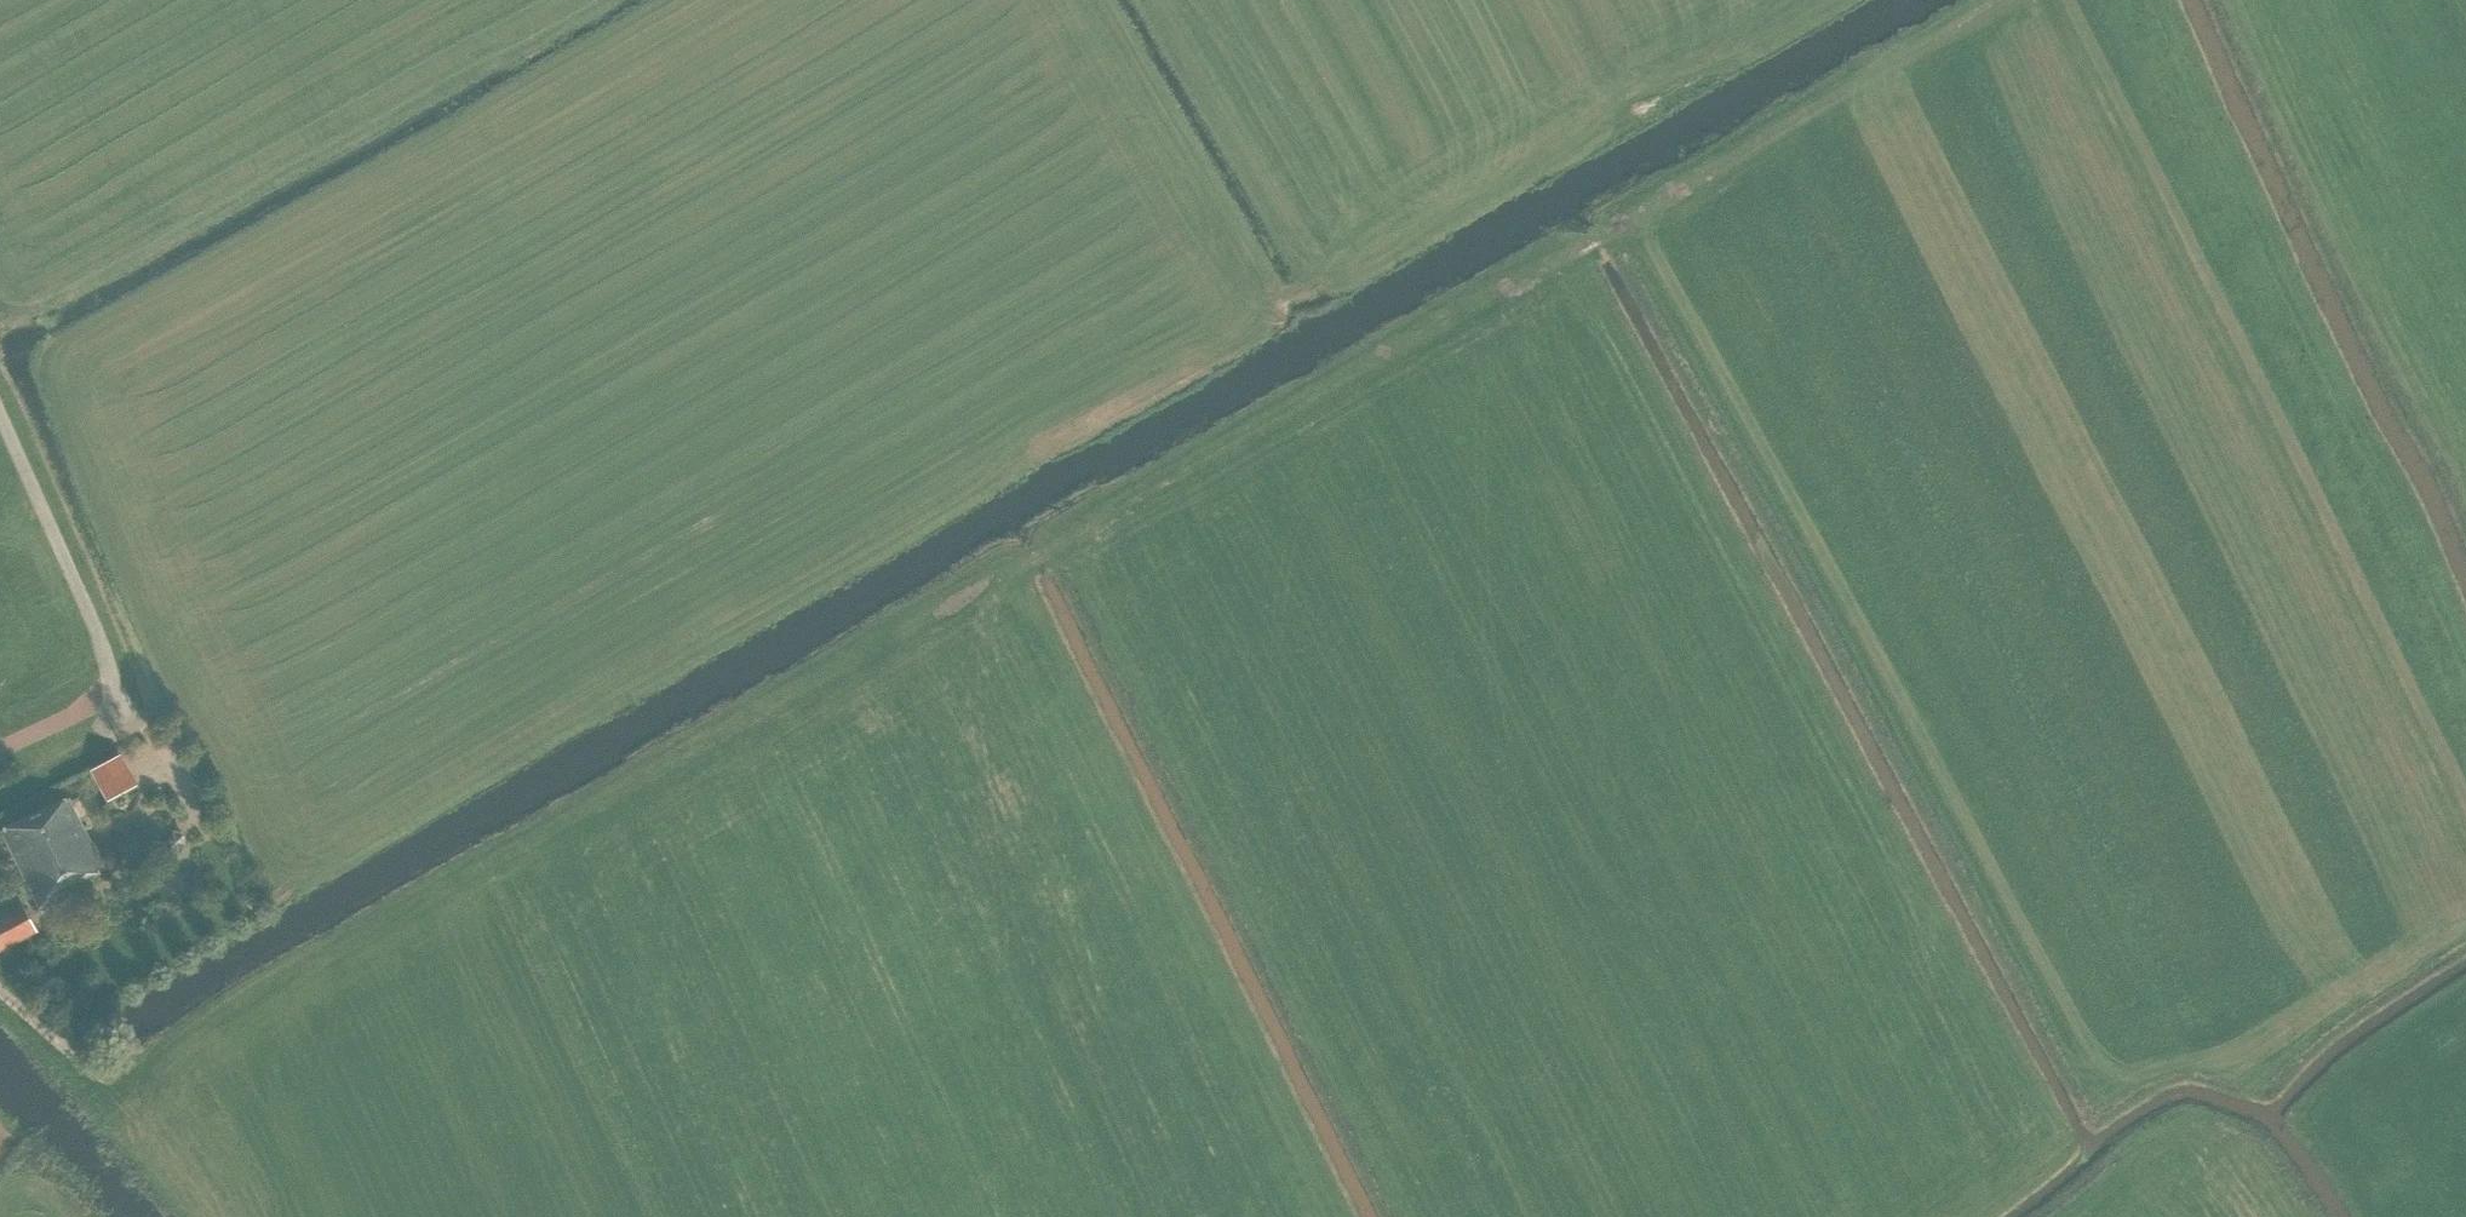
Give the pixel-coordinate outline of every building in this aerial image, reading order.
[(110,802),(128,792),(111,760),(92,769),(110,802)] [(85,879),(104,869),(68,798),(2,830),(40,907),(87,884),(85,879)] [(23,905),(0,918),(0,951),(37,931),(23,905)]
